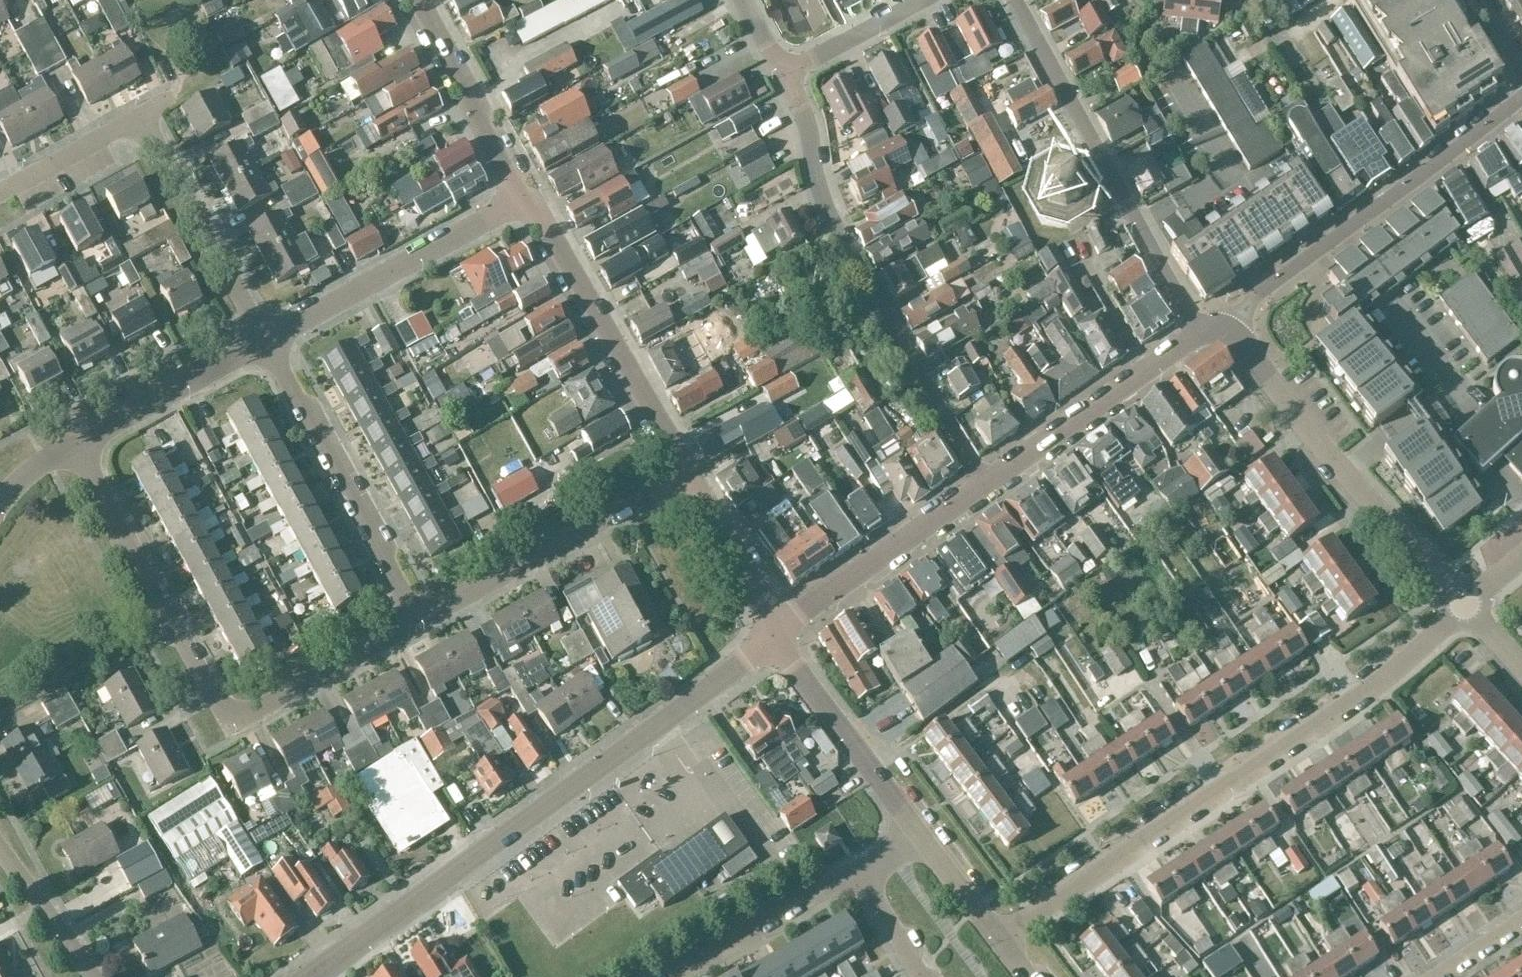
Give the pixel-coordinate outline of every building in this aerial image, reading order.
[(35,8),(36,7),(40,15),(47,11),(43,3),(49,0),(31,0),(35,8)] [(118,7),(114,0),(96,0),(104,15),(118,7)] [(217,0),(215,0),(202,7),(208,18),(223,10),(217,0)] [(350,25),(383,6),(379,0),(336,0),(337,2),(325,10),(323,6),(308,15),(303,5),(275,20),(296,56),(338,32),(350,25)] [(310,0),(288,0),(293,10),(310,0)] [(450,2),(461,22),(500,2),(503,0),(454,0),(450,2)] [(614,0),(566,0),(514,27),(517,34),(523,45),(524,47),(565,25),(565,26),(614,0)] [(626,28),(638,50),(659,38),(704,14),(696,0),(677,0),(626,28)] [(819,0),(785,0),(798,26),(825,12),(819,0)] [(1078,19),(1090,39),(1111,28),(1101,9),(1098,11),(1092,0),(1067,0),(1068,1),(1041,16),(1051,34),(1078,19)] [(1113,0),(1103,0),(1100,2),(1108,16),(1119,10),(1113,0)] [(1193,0),(1165,0),(1162,18),(1182,21),(1180,38),(1188,39),(1193,0)] [(1188,39),(1197,40),(1199,23),(1218,25),(1219,21),(1231,22),(1233,10),(1221,9),(1222,0),(1193,0),(1188,39)] [(1300,14),(1291,0),(1285,0),(1272,8),(1282,25),(1300,14)] [(1301,13),(1314,4),(1312,0),(1292,0),(1301,13)] [(1433,139),(1449,130),(1444,122),(1453,116),(1457,122),(1472,112),(1468,105),(1477,99),(1480,105),(1496,95),(1491,87),(1502,80),(1476,38),(1473,40),(1469,33),(1472,32),(1452,0),(1348,0),(1397,80),(1416,111),(1433,139)] [(1521,26),(1521,0),(1506,0),(1521,26)] [(544,11),(543,11),(539,2),(519,12),(524,21),(544,11)] [(1245,3),(1242,12),(1250,15),(1253,6),(1245,3)] [(9,22),(0,6),(0,27),(9,22)] [(129,28),(118,7),(104,15),(115,36),(129,28)] [(504,27),(519,20),(514,9),(499,17),(493,7),(461,23),(472,41),(503,25),(504,27)] [(384,9),(321,45),(328,59),(327,60),(337,78),(345,74),(350,81),(375,67),(371,59),(382,53),(375,40),(396,28),(384,9)] [(974,58),(964,63),(975,83),(993,73),(988,65),(999,60),(994,51),(1002,47),(983,11),(957,25),(974,58)] [(1351,12),(1333,24),(1366,74),(1384,62),(1351,12)] [(43,21),(29,28),(41,49),(55,42),(43,21)] [(217,35),(225,49),(246,37),(238,23),(217,35)] [(1317,33),(1327,48),(1339,40),(1328,25),(1317,33)] [(41,49),(29,28),(15,36),(27,57),(41,49)] [(1224,37),(1237,48),(1244,40),(1230,29),(1224,37)] [(512,51),(523,45),(517,34),(506,40),(512,51)] [(918,45),(924,57),(915,62),(919,70),(928,65),(936,80),(948,74),(957,92),(975,83),(964,63),(955,67),(939,34),(918,45)] [(1107,38),(1065,61),(1075,78),(1103,63),(1101,59),(1107,56),(1114,68),(1129,60),(1114,34),(1107,38)] [(1128,41),(1124,51),(1133,54),(1136,44),(1128,41)] [(55,42),(41,49),(52,70),(66,63),(55,42)] [(530,82),(503,97),(514,117),(547,99),(540,86),(577,66),(566,47),(524,70),(530,82)] [(1283,152),(1266,125),(1256,132),(1204,47),(1182,60),(1250,172),(1283,152)] [(41,49),(27,57),(38,78),(52,70),(41,49)] [(98,63),(115,93),(140,79),(123,49),(98,63)] [(1332,76),(1346,66),(1335,50),(1321,60),(1332,76)] [(373,69),(352,81),(341,88),(351,105),(361,99),(362,100),(418,68),(409,52),(375,72),(373,69)] [(611,84),(640,69),(632,55),(604,70),(611,84)] [(1229,64),(1235,76),(1253,68),(1247,55),(1229,64)] [(884,119),(895,139),(916,127),(906,111),(897,94),(910,88),(894,57),(870,70),(893,114),(884,119)] [(115,93),(98,63),(81,72),(75,62),(68,66),(73,76),(73,77),(90,107),(115,93)] [(1111,80),(1119,96),(1141,84),(1132,68),(1111,80)] [(281,116),(300,105),(280,69),(261,80),(281,116)] [(1357,70),(1350,75),(1358,87),(1365,82),(1357,70)] [(228,91),(246,81),(239,71),(222,81),(228,91)] [(393,112),(429,91),(427,88),(428,85),(424,79),(422,78),(420,74),(384,95),(387,100),(369,110),(375,121),(393,111),(393,112)] [(1393,76),(1383,82),(1395,102),(1397,101),(1404,111),(1394,117),(1418,155),(1435,144),(1393,76)] [(714,123),(751,103),(737,77),(700,97),(714,123)] [(1270,121),(1270,120),(1244,78),(1231,86),(1257,129),(1270,121)] [(665,94),(674,109),(700,95),(692,80),(665,94)] [(850,80),(824,94),(820,95),(840,131),(852,125),(860,139),(883,127),(876,113),(868,99),(862,103),(850,80)] [(1339,82),(1326,90),(1343,116),(1356,108),(1339,82)] [(1057,108),(1047,90),(1037,96),(1031,83),(1007,96),(1014,108),(1007,112),(1017,130),(1057,108)] [(38,96),(21,105),(38,135),(63,121),(47,91),(46,91),(42,84),(35,89),(38,96)] [(998,185),(1015,176),(967,87),(950,97),(968,130),(971,129),(988,160),(985,161),(998,185)] [(0,97),(0,126),(12,149),(38,135),(21,105),(13,90),(0,97)] [(590,120),(574,92),(540,112),(546,123),(524,135),(533,152),(590,120)] [(383,144),(410,129),(443,110),(433,93),(373,127),(383,144)] [(199,142),(231,125),(215,94),(183,112),(199,142)] [(1167,129),(1160,117),(1154,120),(1150,112),(1137,119),(1128,102),(1098,119),(1112,145),(1142,128),(1149,140),(1167,129)] [(1323,139),(1310,115),(1302,103),(1276,119),(1283,131),(1286,129),(1338,213),(1337,213),(1338,214),(1365,194),(1357,182),(1352,185),(1323,139)] [(269,104),(268,104),(243,118),(249,130),(275,116),(269,104)] [(1398,170),(1415,157),(1381,105),(1373,110),(1387,130),(1386,130),(1388,133),(1378,140),(1398,170)] [(716,129),(724,143),(761,123),(753,109),(716,129)] [(1330,109),(1315,119),(1336,156),(1344,169),(1353,184),(1358,181),(1367,194),(1366,194),(1367,195),(1394,175),(1361,126),(1347,135),(1330,109)] [(275,116),(249,130),(254,141),(280,126),(275,116)] [(307,134),(298,116),(280,125),(290,143),(307,134)] [(936,119),(925,125),(930,135),(942,130),(936,119)] [(599,146),(587,124),(534,153),(545,172),(576,155),(577,158),(599,146)] [(626,151),(640,146),(634,127),(619,133),(626,151)] [(1517,129),(1499,143),(1519,170),(1521,168),(1521,136),(1517,129)] [(1157,162),(1178,151),(1168,133),(1147,144),(1157,162)] [(883,134),(862,145),(868,156),(888,145),(883,134)] [(430,141),(418,148),(422,156),(434,149),(430,141)] [(865,158),(872,172),(851,183),(862,204),(881,194),(885,202),(897,195),(888,178),(912,165),(899,141),(865,158)] [(243,146),(243,145),(211,163),(225,189),(257,171),(247,153),(254,149),(250,142),(243,146)] [(973,158),(966,143),(954,149),(962,164),(971,159),(973,158)] [(286,144),(278,148),(282,156),(290,151),(286,144)] [(746,152),(735,157),(744,172),(768,159),(760,144),(755,146),(746,152)] [(403,208),(475,166),(463,145),(434,161),(441,173),(435,177),(434,175),(417,185),(414,179),(394,191),(403,208)] [(1513,195),(1521,190),(1496,146),(1495,146),(1468,166),(1485,194),(1507,181),(1510,186),(1508,187),(1513,195)] [(614,179),(599,152),(549,180),(560,199),(582,186),(586,194),(614,179)] [(307,167),(325,199),(343,189),(325,156),(307,167)] [(980,161),(967,168),(980,190),(992,183),(980,161)] [(1183,169),(1168,177),(1161,165),(1153,169),(1150,163),(1128,174),(1142,199),(1162,188),(1167,197),(1191,184),(1183,169)] [(422,220),(453,202),(455,205),(487,187),(476,168),(413,204),(422,220)] [(1205,304),(1242,278),(1240,275),(1253,266),(1255,270),(1267,262),(1265,258),(1291,240),(1293,244),(1317,228),(1315,225),(1328,215),(1297,168),(1285,177),(1289,183),(1188,252),(1184,247),(1196,238),(1183,219),(1165,232),(1177,250),(1171,254),(1205,304)] [(257,171),(225,189),(239,215),(271,197),(278,193),(275,186),(267,190),(257,171)] [(1491,226),(1482,210),(1460,172),(1435,190),(1468,247),(1486,236),(1489,240),(1493,237),(1491,226)] [(641,184),(635,174),(567,212),(578,230),(608,213),(612,221),(635,209),(626,193),(641,184)] [(287,201),(313,186),(307,176),(281,190),(287,201)] [(1085,199),(1085,196),(1084,196),(1077,182),(1074,180),(1059,176),(1056,176),(1056,177),(1043,184),(1041,186),(1041,187),(1037,201),(1036,201),(1037,205),(1045,218),(1047,220),(1062,224),(1065,224),(1079,216),(1081,214),(1085,199)] [(156,219),(151,211),(152,211),(136,181),(106,197),(120,222),(137,212),(145,225),(156,219)] [(319,197),(313,186),(287,201),(293,211),(319,197)] [(870,225),(856,233),(865,248),(917,218),(908,203),(906,203),(902,196),(865,217),(870,225)] [(1323,310),(1340,332),(1462,241),(1430,198),(1412,211),(1413,213),(1405,218),(1404,217),(1386,231),(1387,232),(1379,237),(1378,236),(1360,250),(1361,251),(1354,257),(1353,255),(1335,269),(1335,270),(1328,276),(1330,279),(1329,280),(1341,296),(1323,310)] [(78,254),(102,241),(85,209),(60,223),(78,254)] [(281,216),(281,215),(249,233),(263,259),(295,241),(286,224),(293,220),(289,212),(281,216)] [(656,235),(643,212),(585,244),(595,262),(619,249),(621,254),(656,235)] [(769,266),(765,258),(780,250),(782,253),(805,240),(791,213),(767,226),(767,227),(752,235),(758,248),(747,254),(758,273),(769,266)] [(946,239),(972,225),(965,213),(939,227),(946,239)] [(710,248),(720,242),(705,215),(692,222),(707,249),(710,248)] [(1126,238),(1136,233),(1129,219),(1119,224),(1126,238)] [(336,253),(346,248),(332,221),(322,227),(336,253)] [(921,223),(905,232),(867,254),(877,271),(931,240),(921,223)] [(170,224),(122,250),(130,264),(167,244),(178,238),(170,224)] [(1112,250),(1100,225),(1086,231),(1098,256),(1112,250)] [(1027,240),(1020,227),(1001,238),(1009,251),(1027,240)] [(968,229),(956,236),(965,251),(977,244),(968,229)] [(358,263),(383,249),(372,230),(347,244),(358,263)] [(717,260),(745,244),(738,232),(720,242),(710,248),(717,260)] [(31,280),(56,266),(38,235),(14,248),(31,280)] [(295,241),(263,259),(278,285),(310,268),(309,267),(319,261),(306,237),(296,242),(295,241)] [(181,268),(191,262),(178,238),(167,244),(181,268)] [(671,254),(679,269),(708,254),(700,239),(671,254)] [(118,241),(106,247),(113,259),(100,267),(105,277),(130,264),(122,250),(118,241)] [(1009,252),(1016,265),(1034,255),(1027,242),(1009,252)] [(633,258),(631,254),(601,272),(612,291),(642,274),(638,266),(649,260),(652,266),(668,257),(660,243),(633,258)] [(1512,249),(1521,266),(1521,243),(1512,249)] [(471,308),(476,317),(513,296),(510,290),(504,281),(532,265),(522,248),(495,264),(489,253),(462,268),(462,269),(463,269),(482,302),(471,308)] [(1049,275),(1064,266),(1055,250),(1039,259),(1049,275)] [(1510,250),(1496,258),(1512,286),(1521,280),(1521,271),(1510,250)] [(702,287),(706,285),(718,279),(713,269),(710,271),(704,259),(681,271),(687,283),(697,278),(702,287)] [(913,291),(928,283),(915,261),(901,269),(882,280),(895,302),(914,292),(913,291)] [(945,287),(959,279),(971,272),(965,261),(953,268),(939,276),(945,287)] [(1157,330),(1159,335),(1177,322),(1155,290),(1155,291),(1146,278),(1135,261),(1120,271),(1132,288),(1129,290),(1138,302),(1157,330)] [(133,289),(142,285),(131,265),(122,270),(133,289)] [(59,273),(72,296),(83,290),(71,267),(59,273)] [(311,276),(317,288),(332,280),(326,268),(311,276)] [(1067,269),(1048,280),(1072,322),(1103,373),(1127,358),(1126,357),(1101,315),(1093,320),(1089,312),(1091,311),(1067,269)] [(1,301),(13,295),(7,283),(0,270),(0,300),(1,301)] [(1132,288),(1120,271),(1108,279),(1120,296),(1129,290),(1132,288)] [(175,281),(177,284),(161,293),(175,319),(202,304),(187,278),(184,280),(183,276),(175,281)] [(1473,276),(1460,286),(1439,302),(1488,368),(1520,339),(1473,276)] [(91,300),(108,291),(103,280),(86,290),(91,300)] [(523,313),(550,297),(541,280),(474,319),(463,325),(456,329),(461,338),(518,305),(523,313)] [(1049,283),(1026,296),(1033,309),(1056,295),(1049,283)] [(992,298),(990,294),(985,285),(970,293),(978,306),(992,298)] [(956,286),(947,291),(946,289),(929,298),(930,300),(903,315),(912,332),(956,307),(956,306),(965,301),(956,286)] [(83,290),(74,295),(89,322),(98,317),(83,290)] [(679,304),(682,309),(667,317),(662,309),(631,326),(642,346),(711,307),(704,295),(693,302),(690,297),(679,304)] [(1044,306),(1049,313),(1061,305),(1055,298),(1044,306)] [(125,346),(156,329),(143,306),(142,306),(138,299),(128,305),(132,312),(113,322),(125,346)] [(1138,302),(1122,313),(1142,347),(1159,335),(1157,330),(1138,302)] [(534,340),(565,323),(556,306),(500,338),(509,355),(526,346),(519,334),(528,329),(534,340)] [(977,306),(950,322),(917,341),(928,360),(979,330),(973,320),(982,315),(977,306)] [(1038,308),(1025,318),(1034,330),(1047,320),(1038,308)] [(470,310),(458,317),(463,325),(474,319),(470,310)] [(40,349),(51,343),(36,316),(26,322),(40,349)] [(1045,337),(1063,363),(1057,368),(1074,393),(1099,376),(1057,316),(1040,327),(1046,336),(1045,337)] [(11,329),(5,319),(0,321),(0,335),(11,329)] [(394,330),(406,351),(425,340),(414,319),(394,330)] [(1412,402),(1353,322),(1319,348),(1328,360),(1324,362),(1335,378),(1340,375),(1347,385),(1343,388),(1354,404),(1359,401),(1366,410),(1362,414),(1374,430),(1412,402)] [(91,325),(82,330),(81,328),(61,339),(79,371),(109,355),(95,332),(91,325)] [(522,371),(575,340),(566,325),(537,342),(540,347),(535,350),(534,350),(515,360),(522,371)] [(372,334),(386,359),(399,352),(385,326),(372,334)] [(746,357),(768,344),(758,328),(736,341),(746,357)] [(456,329),(448,334),(453,343),(461,338),(456,329)] [(805,343),(797,329),(759,350),(766,363),(746,374),(756,392),(821,356),(812,339),(805,343)] [(367,370),(367,369),(357,352),(370,346),(366,338),(353,345),(353,344),(323,361),(337,386),(367,370)] [(409,352),(413,360),(439,346),(434,338),(409,352)] [(695,368),(703,363),(690,340),(682,344),(695,368)] [(648,356),(658,373),(667,390),(694,375),(685,358),(676,341),(648,356)] [(559,383),(588,367),(587,365),(588,362),(584,355),(581,354),(576,346),(548,363),(549,365),(541,369),(540,367),(530,373),(536,383),(554,373),(559,383)] [(964,352),(973,368),(984,361),(975,346),(964,352)] [(1074,393),(1057,368),(1042,348),(1028,358),(1059,403),(1074,393)] [(44,350),(34,355),(33,352),(9,366),(15,377),(19,375),(31,397),(61,381),(48,357),(44,350)] [(1030,424),(1055,407),(1030,372),(1031,372),(1016,351),(1004,360),(1024,388),(1011,397),(1030,424)] [(1230,374),(1232,372),(1231,371),(1230,371),(1225,363),(1224,361),(1222,362),(1217,354),(1218,353),(1216,351),(1215,352),(1215,353),(1207,359),(1206,359),(1205,360),(1196,366),(1194,367),(1195,368),(1186,374),(1186,373),(1184,375),(1185,376),(1186,376),(1192,384),(1191,384),(1193,386),(1199,394),(1198,394),(1200,396),(1214,415),(1242,395),(1228,375),(1230,373),(1230,374)] [(490,370),(495,379),(509,371),(507,369),(513,366),(517,374),(521,371),(512,356),(508,358),(509,359),(490,370)] [(959,403),(980,391),(962,360),(952,366),(957,376),(947,382),(959,403)] [(367,370),(337,386),(350,411),(380,395),(380,394),(371,377),(383,370),(379,362),(367,369),(367,370)] [(10,380),(2,364),(0,365),(0,386),(10,380)] [(430,370),(440,393),(451,388),(441,365),(430,370)] [(1517,365),(1508,367),(1501,371),(1496,378),(1494,386),(1495,394),(1499,402),(1452,444),(1468,461),(1482,476),(1502,458),(1521,480),(1521,366),(1517,365)] [(399,367),(389,373),(393,382),(404,376),(399,367)] [(614,408),(604,390),(594,373),(565,389),(575,405),(583,419),(586,424),(614,408)] [(864,417),(883,405),(864,374),(845,386),(864,417)] [(761,390),(771,407),(799,392),(789,375),(761,390)] [(412,376),(400,383),(404,391),(417,384),(412,376)] [(529,376),(517,383),(506,390),(510,397),(514,394),(518,400),(537,389),(529,376)] [(1181,378),(1166,389),(1190,421),(1197,430),(1203,425),(1212,419),(1181,378)] [(712,399),(722,394),(717,384),(706,390),(703,383),(672,400),(681,417),(712,400),(712,399)] [(393,387),(380,394),(380,395),(350,411),(364,435),(394,419),(393,418),(384,401),(397,395),(393,387)] [(1190,421),(1166,389),(1166,388),(1141,406),(1172,448),(1197,430),(1206,443),(1212,439),(1203,425),(1197,430),(1190,421)] [(824,406),(834,423),(856,408),(845,392),(824,406)] [(437,404),(447,423),(463,414),(452,395),(437,404)] [(964,400),(973,421),(984,416),(976,395),(964,400)] [(240,441),(268,426),(255,404),(228,419),(237,436),(223,444),(227,452),(242,444),(240,441)] [(991,451),(1018,432),(1002,409),(975,428),(991,451)] [(579,421),(572,410),(549,424),(558,439),(582,425),(579,421)] [(759,410),(735,423),(696,444),(707,463),(745,443),(747,448),(772,435),(759,410)] [(1163,449),(1155,438),(1135,410),(1111,428),(1142,471),(1155,461),(1151,457),(1163,449)] [(394,419),(364,435),(377,460),(407,444),(407,443),(398,426),(410,419),(406,411),(393,418),(394,419)] [(630,435),(619,416),(582,436),(588,446),(572,455),(578,465),(630,435)] [(797,424),(775,436),(784,453),(807,440),(797,424)] [(240,441),(242,444),(249,458),(235,466),(239,474),(254,466),(252,463),(280,448),(268,426),(240,441)] [(431,434),(438,446),(452,438),(445,426),(431,434)] [(1119,511),(1140,496),(1128,481),(1123,485),(1112,470),(1131,457),(1110,428),(1077,452),(1077,453),(1119,511)] [(931,494),(961,472),(938,434),(926,442),(917,429),(910,434),(907,431),(896,439),(903,449),(915,442),(919,448),(907,456),(931,494)] [(197,438),(207,456),(220,449),(210,431),(197,438)] [(1479,510),(1421,431),(1383,459),(1395,475),(1399,471),(1407,481),(1402,485),(1414,500),(1418,497),(1426,507),(1422,511),(1433,526),(1438,522),(1446,534),(1479,510)] [(1248,462),(1264,451),(1252,434),(1236,445),(1248,462)] [(893,440),(871,454),(859,435),(849,442),(861,460),(860,461),(885,500),(895,493),(902,503),(910,497),(914,505),(928,496),(893,440)] [(407,444),(377,460),(391,485),(421,468),(420,467),(411,451),(424,444),(420,436),(407,443),(407,444)] [(172,478),(171,475),(163,461),(177,453),(173,445),(158,454),(159,456),(132,471),(145,493),(172,478)] [(491,465),(506,460),(501,446),(486,452),(491,465)] [(252,463),(254,466),(261,479),(247,487),(251,496),(266,488),(264,485),(292,469),(280,448),(252,463)] [(1212,449),(1202,456),(1200,453),(1181,466),(1202,494),(1229,474),(1212,449)] [(451,450),(438,458),(444,469),(457,462),(451,450)] [(856,483),(868,475),(852,452),(840,460),(856,483)] [(213,467),(223,461),(218,453),(208,459),(213,467)] [(1095,503),(1104,497),(1100,492),(1074,455),(1072,456),(1061,464),(1059,465),(1062,473),(1059,475),(1055,469),(1043,477),(1073,519),(1095,503)] [(421,468),(391,485),(404,509),(434,493),(434,492),(425,475),(437,468),(433,461),(420,467),(421,468)] [(807,462),(792,473),(811,499),(813,497),(815,500),(800,509),(835,560),(862,541),(807,462)] [(785,476),(779,467),(756,483),(743,463),(716,481),(736,510),(785,476)] [(1245,482),(1254,495),(1244,503),(1249,511),(1260,503),(1287,483),(1273,463),(1245,482)] [(185,467),(171,475),(172,478),(145,493),(157,515),(184,500),(183,497),(175,483),(189,475),(185,467)] [(264,485),(266,488),(273,501),(259,509),(263,517),(277,509),(276,506),(303,491),(292,469),(264,485)] [(1199,496),(1187,479),(1181,470),(1168,474),(1152,485),(1161,498),(1173,514),(1199,496)] [(491,491),(504,513),(539,493),(526,471),(491,491)] [(212,476),(202,482),(206,489),(216,483),(212,476)] [(468,476),(458,481),(463,490),(473,484),(468,476)] [(231,477),(220,483),(224,491),(235,485),(231,477)] [(1212,506),(1222,499),(1236,489),(1228,479),(1204,496),(1212,506)] [(1051,531),(1055,536),(1066,528),(1060,519),(1061,518),(1036,483),(1023,492),(1042,518),(1051,531)] [(1260,503),(1268,515),(1258,524),(1263,531),(1302,503),(1287,483),(1260,503)] [(446,485),(434,492),(434,493),(404,509),(418,534),(448,517),(447,517),(438,500),(451,493),(446,485)] [(184,500),(157,515),(169,537),(196,522),(195,518),(187,505),(201,497),(197,489),(183,497),(184,500)] [(276,506),(277,509),(285,523),(270,531),(273,535),(275,539),(289,531),(288,528),(315,513),(303,491),(276,506)] [(1042,518),(1023,492),(1005,505),(1034,544),(1051,531),(1042,518)] [(863,540),(886,525),(863,493),(841,508),(863,540)] [(243,497),(235,502),(242,515),(250,510),(243,497)] [(481,499),(461,510),(468,522),(488,511),(481,499)] [(1229,509),(1222,499),(1212,506),(1219,516),(1229,509)] [(1156,527),(1171,516),(1161,501),(1145,512),(1156,527)] [(1302,503),(1263,531),(1269,538),(1279,530),(1289,543),(1317,523),(1302,503)] [(970,536),(1009,601),(1025,624),(1041,613),(1011,568),(1008,570),(1003,562),(1020,550),(1012,539),(1021,533),(1002,507),(976,526),(979,530),(970,536)] [(196,522),(169,537),(181,559),(208,543),(206,540),(199,527),(213,519),(209,510),(195,518),(196,522)] [(448,517),(418,534),(431,558),(461,542),(451,524),(464,517),(460,510),(447,517),(448,517)] [(288,528),(289,531),(297,545),(282,553),(287,561),(301,553),(300,550),(327,535),(315,513),(288,528)] [(793,590),(833,561),(815,535),(804,542),(805,533),(791,515),(757,538),(774,563),(793,590)] [(270,531),(266,524),(247,534),(253,545),(273,535),(270,531)] [(230,532),(241,552),(253,545),(247,534),(242,526),(230,532)] [(1097,562),(1113,550),(1097,528),(1080,539),(1097,562)] [(1241,547),(1251,539),(1244,530),(1234,537),(1241,547)] [(208,543),(181,559),(193,580),(220,565),(219,562),(211,548),(225,540),(221,532),(206,540),(208,543)] [(300,550),(301,553),(309,567),(294,575),(299,583),(313,575),(312,571),(339,556),(327,535),(300,550)] [(946,567),(937,574),(958,603),(973,593),(972,592),(979,588),(980,590),(995,580),(982,561),(963,536),(937,554),(946,567)] [(1258,549),(1251,539),(1241,547),(1248,556),(1258,549)] [(273,551),(267,540),(256,546),(262,557),(273,551)] [(1303,563),(1313,576),(1302,584),(1307,591),(1345,563),(1331,543),(1303,563)] [(1080,569),(1090,562),(1078,545),(1068,553),(1080,569)] [(235,559),(237,562),(243,573),(262,562),(254,548),(235,559)] [(233,554),(219,562),(220,565),(193,580),(204,602),(232,587),(231,584),(223,570),(237,562),(235,559),(233,554)] [(312,571),(313,575),(321,588),(306,596),(311,604),(325,596),(324,593),(351,578),(339,556),(312,571)] [(1084,580),(1077,569),(1069,557),(1050,571),(1065,593),(1084,580)] [(945,623),(949,620),(934,599),(947,590),(927,562),(901,580),(921,608),(923,606),(937,624),(943,620),(945,623)] [(1233,563),(1224,570),(1232,581),(1241,574),(1233,563)] [(1345,563),(1307,591),(1313,599),(1323,591),(1332,603),(1360,583),(1345,563)] [(1270,587),(1287,575),(1280,566),(1263,578),(1270,587)] [(666,635),(629,568),(594,587),(605,607),(587,616),(613,664),(619,661),(620,663),(633,656),(632,653),(636,651),(638,653),(651,646),(649,644),(666,635)] [(1114,571),(1102,578),(1108,587),(1119,580),(1114,571)] [(245,576),(231,584),(232,587),(204,602),(216,624),(244,608),(242,606),(235,592),(249,584),(246,579),(245,576)] [(324,593),(325,596),(333,610),(318,618),(323,626),(338,618),(337,615),(363,600),(351,578),(324,593)] [(910,636),(912,639),(919,634),(908,617),(919,610),(899,582),(874,600),(893,628),(899,623),(908,637),(910,636)] [(1332,603),(1324,609),(1321,611),(1327,619),(1338,611),(1347,623),(1375,604),(1360,583),(1332,603)] [(1080,606),(1090,599),(1081,586),(1072,592),(1080,606)] [(1285,607),(1295,600),(1288,590),(1278,597),(1285,607)] [(542,594),(517,608),(534,638),(559,624),(542,594)] [(575,596),(565,601),(577,622),(587,617),(575,596)] [(257,598),(242,606),(244,608),(216,624),(228,645),(256,630),(254,627),(247,614),(261,606),(258,600),(257,598)] [(1295,600),(1285,607),(1292,617),(1302,610),(1295,600)] [(534,638),(517,608),(492,621),(493,624),(508,650),(508,651),(534,638)] [(1046,629),(1047,629),(1055,641),(1066,634),(1058,622),(1059,621),(1053,612),(1040,620),(1046,629)] [(834,629),(858,666),(878,654),(853,615),(834,628),(834,629)] [(1329,634),(1316,615),(1299,627),(1313,646),(1329,634)] [(269,619),(254,627),(256,630),(228,645),(241,668),(268,653),(259,635),(273,627),(276,632),(274,633),(277,637),(282,634),(284,638),(295,632),(286,616),(277,621),(277,620),(271,623),(269,619)] [(1034,619),(1024,626),(994,648),(1006,665),(1046,636),(1034,619)] [(1271,623),(1263,629),(1287,665),(1306,652),(1292,631),(1281,638),(1278,634),(1278,633),(1271,623)] [(499,655),(508,650),(493,624),(481,631),(495,657),(499,655)] [(1165,626),(1155,633),(1169,654),(1179,647),(1165,626)] [(858,666),(834,629),(819,639),(859,702),(874,692),(858,666)] [(1268,647),(1253,657),(1267,678),(1287,665),(1263,629),(1253,635),(1260,645),(1265,642),(1268,647)] [(583,633),(572,639),(584,662),(595,656),(583,633)] [(467,635),(441,649),(458,679),(469,673),(472,679),(486,671),(483,665),(467,635)] [(910,636),(908,637),(879,655),(923,725),(977,686),(952,652),(930,668),(912,639),(910,636)] [(1224,636),(1215,642),(1223,653),(1231,648),(1224,636)] [(584,662),(572,639),(561,644),(573,667),(584,662)] [(1039,660),(1055,649),(1047,639),(1031,650),(1039,660)] [(930,668),(952,652),(949,647),(944,640),(922,655),(930,668)] [(966,669),(976,661),(963,644),(953,651),(966,669)] [(1102,657),(1117,679),(1132,668),(1117,646),(1102,657)] [(294,647),(268,667),(279,683),(306,663),(294,647)] [(458,679),(441,649),(416,663),(433,693),(458,679)] [(1233,649),(1224,655),(1248,691),(1267,678),(1253,657),(1238,667),(1235,662),(1240,659),(1233,649)] [(595,655),(595,656),(603,670),(609,667),(601,652),(595,655)] [(1248,691),(1224,655),(1215,661),(1222,671),(1226,668),(1229,673),(1214,683),(1228,704),(1248,691)] [(1185,661),(1176,668),(1185,681),(1194,675),(1185,661)] [(513,670),(526,693),(536,687),(524,664),(513,670)] [(1096,664),(1087,670),(1096,684),(1105,678),(1096,664)] [(555,667),(546,673),(552,681),(561,676),(555,667)] [(511,691),(503,676),(499,670),(488,676),(499,697),(511,691)] [(526,693),(513,670),(503,676),(511,691),(515,699),(526,693)] [(128,730),(157,714),(134,673),(105,689),(128,730)] [(395,674),(370,688),(386,718),(398,712),(405,715),(410,724),(418,719),(427,736),(439,730),(428,709),(417,715),(411,705),(412,704),(395,674)] [(1228,704),(1214,683),(1199,693),(1196,688),(1201,685),(1194,675),(1185,681),(1209,717),(1228,704)] [(582,677),(559,694),(579,721),(603,705),(582,677)] [(1209,717),(1185,681),(1176,687),(1183,697),(1188,694),(1191,698),(1176,709),(1189,730),(1209,717)] [(1461,729),(1494,700),(1477,681),(1452,704),(1462,716),(1453,725),(1459,731),(1461,729)] [(386,718),(370,688),(345,702),(361,732),(386,718)] [(66,692),(42,705),(58,733),(82,719),(66,692)] [(579,721),(559,694),(536,710),(556,738),(579,721)] [(968,707),(976,717),(984,711),(990,719),(997,714),(984,695),(968,707)] [(1494,700),(1461,729),(1459,731),(1465,738),(1474,730),(1485,741),(1510,718),(1494,700)] [(1039,710),(1053,729),(1065,720),(1051,701),(1039,710)] [(476,716),(490,737),(503,728),(499,722),(505,718),(495,704),(493,704),(491,702),(476,712),(478,715),(476,716)] [(439,703),(428,709),(439,730),(451,724),(439,703)] [(800,744),(794,736),(784,721),(778,726),(764,708),(754,716),(768,735),(771,732),(781,745),(777,748),(793,769),(798,777),(807,790),(814,785),(804,770),(808,768),(794,749),(800,744)] [(1035,711),(1016,725),(1027,740),(1046,727),(1035,711)] [(1138,712),(1129,718),(1153,754),(1173,741),(1159,720),(1144,730),(1141,726),(1145,723),(1138,712)] [(324,713),(298,727),(315,757),(331,748),(335,756),(344,751),(340,744),(340,743),(324,713)] [(768,735),(754,716),(743,724),(756,742),(746,749),(757,764),(760,761),(776,784),(779,781),(784,788),(798,777),(793,769),(777,748),(781,745),(771,732),(768,735)] [(539,766),(547,760),(518,718),(508,725),(521,743),(513,749),(529,773),(531,772),(534,773),(539,769),(539,766)] [(1135,736),(1120,746),(1134,767),(1153,754),(1129,718),(1120,724),(1127,735),(1132,732),(1135,736)] [(1485,741),(1495,752),(1485,762),(1492,768),(1521,740),(1521,731),(1510,718),(1485,741)] [(1378,733),(1402,769),(1410,763),(1403,753),(1398,756),(1395,751),(1411,741),(1397,720),(1378,733)] [(511,786),(495,761),(503,756),(481,723),(462,736),(484,769),(474,776),(490,800),(492,799),(495,799),(502,794),(502,792),(511,786)] [(939,757),(973,731),(967,723),(957,730),(960,734),(956,738),(945,723),(924,738),(939,757)] [(315,757),(298,727),(273,741),(296,781),(285,787),(288,792),(296,808),(306,803),(308,802),(302,790),(309,786),(299,766),(315,757)] [(33,729),(3,746),(18,772),(20,771),(33,794),(42,788),(51,803),(70,792),(69,790),(70,786),(66,779),(63,780),(61,778),(41,742),(33,729)] [(973,731),(939,757),(953,775),(973,760),(962,746),(966,743),(970,747),(980,740),(973,731)] [(138,748),(160,789),(189,773),(167,732),(138,748)] [(433,764),(449,755),(437,733),(421,742),(433,764)] [(1378,733),(1358,746),(1372,767),(1387,757),(1390,762),(1385,765),(1392,775),(1402,769),(1378,733)] [(102,756),(122,745),(116,734),(96,745),(102,756)] [(1435,752),(1445,744),(1437,735),(1427,742),(1435,752)] [(1099,738),(1091,744),(1114,780),(1124,773),(1134,767),(1120,746),(1110,753),(1105,756),(1102,752),(1107,749),(1099,738)] [(1492,768),(1498,775),(1507,766),(1518,778),(1521,774),(1521,740),(1492,768)] [(356,748),(368,769),(379,763),(368,742),(356,748)] [(1017,743),(1005,753),(1011,760),(1023,750),(1017,743)] [(1081,772),(1095,793),(1114,780),(1091,744),(1082,750),(1089,760),(1093,757),(1096,762),(1081,772)] [(1452,754),(1445,744),(1435,752),(1442,761),(1452,754)] [(128,755),(122,745),(102,756),(108,766),(128,755)] [(1358,746),(1339,759),(1363,795),(1371,789),(1364,779),(1360,782),(1357,777),(1372,767),(1358,746)] [(368,769),(356,748),(345,755),(356,775),(368,769)] [(243,803),(271,788),(251,753),(224,768),(243,803)] [(1032,763),(1025,754),(1017,760),(1024,769),(1032,763)] [(401,757),(386,767),(360,783),(368,795),(365,796),(401,852),(429,833),(431,837),(433,835),(431,832),(444,824),(401,757)] [(1363,795),(1339,759),(1319,772),(1333,793),(1348,783),(1351,787),(1347,791),(1354,801),(1363,795)] [(973,760),(953,775),(967,794),(1001,768),(995,760),(985,767),(988,771),(984,775),(973,760)] [(1062,785),(1075,806),(1095,793),(1081,772),(1071,779),(1062,766),(1053,771),(1062,785)] [(1436,795),(1449,786),(1434,766),(1422,775),(1436,795)] [(1008,777),(1001,768),(967,794),(981,813),(1001,798),(990,783),(994,780),(998,784),(1008,777)] [(112,780),(106,769),(93,776),(99,787),(112,780)] [(1028,793),(1045,780),(1037,770),(1021,783),(1028,793)] [(1319,772),(1300,785),(1324,821),(1333,815),(1326,804),(1321,808),(1318,803),(1333,793),(1319,772)] [(1465,791),(1475,783),(1467,774),(1457,781),(1465,791)] [(830,775),(810,788),(817,799),(837,786),(830,775)] [(210,781),(149,819),(190,885),(191,884),(207,874),(220,866),(229,860),(233,867),(242,880),(264,866),(210,781)] [(1482,793),(1475,783),(1465,791),(1472,800),(1482,793)] [(1324,821),(1300,785),(1281,798),(1294,819),(1310,809),(1313,813),(1308,816),(1315,827),(1324,821)] [(308,802),(306,803),(314,816),(328,808),(334,819),(350,810),(338,788),(322,797),(321,795),(308,802)] [(288,792),(273,800),(262,806),(270,822),(282,816),(296,808),(288,792)] [(1001,798),(981,813),(995,831),(1029,805),(1023,797),(1013,804),(1016,808),(1012,812),(1001,798)] [(1442,810),(1459,832),(1468,824),(1469,825),(1479,817),(1467,801),(1463,804),(1459,798),(1442,810)] [(816,820),(802,799),(790,807),(785,799),(774,806),(780,814),(777,816),(791,837),(816,820)] [(1424,802),(1415,807),(1420,815),(1429,809),(1424,802)] [(1029,805),(995,831),(1009,850),(1029,835),(1018,820),(1022,817),(1025,821),(1035,814),(1029,805)] [(1244,822),(1268,858),(1277,852),(1270,842),(1265,845),(1262,840),(1278,830),(1264,809),(1244,822)] [(1521,843),(1512,831),(1497,812),(1487,820),(1511,851),(1521,843)] [(661,854),(618,885),(636,909),(654,896),(664,909),(722,868),(731,881),(757,862),(748,849),(726,818),(666,861),(661,854)] [(1244,822),(1225,835),(1239,856),(1254,846),(1257,851),(1252,854),(1259,864),(1268,858),(1244,822)] [(1403,833),(1410,844),(1427,833),(1420,822),(1403,833)] [(78,878),(119,856),(103,828),(63,850),(78,878)] [(825,854),(840,844),(830,830),(816,839),(825,854)] [(1239,856),(1225,835),(1205,848),(1229,884),(1238,878),(1231,868),(1226,871),(1224,866),(1239,856)] [(1467,847),(1491,884),(1510,871),(1496,850),(1480,861),(1477,856),(1482,853),(1475,842),(1467,847)] [(147,844),(115,861),(130,888),(161,871),(147,844)] [(368,883),(371,881),(352,853),(343,860),(333,846),(323,853),(351,895),(359,889),(363,889),(367,886),(368,883)] [(1374,871),(1380,867),(1391,885),(1401,878),(1382,847),(1366,857),(1374,871)] [(1395,862),(1405,856),(1400,847),(1390,853),(1395,862)] [(1491,884),(1467,847),(1457,854),(1464,864),(1469,861),(1471,866),(1457,875),(1471,897),(1491,884)] [(1205,848),(1186,861),(1200,882),(1215,872),(1218,876),(1213,879),(1220,890),(1229,884),(1205,848)] [(1298,877),(1306,871),(1309,869),(1295,849),(1284,857),(1298,877)] [(273,875),(281,885),(280,886),(292,903),(302,896),(318,920),(336,907),(308,866),(299,873),(286,854),(269,866),(275,874),(273,875)] [(1426,859),(1420,862),(1452,909),(1471,897),(1457,875),(1441,885),(1438,881),(1443,878),(1436,867),(1433,869),(1426,859)] [(1200,882),(1186,861),(1167,874),(1190,910),(1200,904),(1193,893),(1188,896),(1185,892),(1200,882)] [(1452,909),(1420,862),(1412,868),(1419,879),(1418,879),(1425,890),(1430,887),(1433,891),(1418,901),(1432,922),(1452,909)] [(1347,897),(1360,888),(1348,869),(1335,878),(1347,897)] [(146,901),(173,887),(166,874),(138,888),(146,901)] [(1190,910),(1167,874),(1147,887),(1161,908),(1176,898),(1179,902),(1175,905),(1182,916),(1190,910)] [(249,892),(229,906),(246,928),(256,921),(257,922),(256,925),(260,931),(263,931),(276,948),(279,946),(282,946),(286,943),(288,939),(298,932),(261,882),(260,883),(249,892)] [(1323,886),(1311,894),(1319,907),(1331,899),(1323,886)] [(1432,922),(1418,901),(1403,911),(1400,907),(1404,904),(1398,893),(1389,899),(1413,935),(1432,922)] [(1413,935),(1389,899),(1380,905),(1387,915),(1392,912),(1395,917),(1379,927),(1393,948),(1413,935)] [(1267,915),(1258,901),(1248,908),(1257,922),(1267,915)] [(1142,902),(1129,911),(1141,929),(1154,920),(1142,902)] [(1296,903),(1288,909),(1295,919),(1303,914),(1296,903)] [(1279,927),(1293,918),(1287,909),(1273,918),(1279,927)] [(1245,927),(1238,915),(1229,921),(1237,933),(1245,927)] [(151,976),(201,949),(184,918),(134,945),(151,976)] [(844,920),(823,933),(841,963),(844,961),(862,950),(844,920)] [(1095,964),(1115,949),(1107,939),(1120,929),(1114,921),(1101,930),(1081,945),(1095,964)] [(1180,926),(1169,933),(1180,950),(1190,944),(1180,926)] [(1120,929),(1107,939),(1115,949),(1127,939),(1120,929)] [(1208,950),(1222,940),(1215,929),(1200,939),(1208,950)] [(1333,936),(1357,972),(1377,959),(1363,938),(1347,948),(1344,944),(1349,941),(1342,930),(1333,936)] [(801,946),(819,976),(823,974),(836,966),(842,976),(849,976),(853,975),(844,961),(841,963),(823,933),(801,946)] [(1333,936),(1324,942),(1331,952),(1335,949),(1338,954),(1324,964),(1332,976),(1349,976),(1357,972),(1333,936)] [(451,971),(437,948),(430,952),(426,945),(422,948),(420,947),(415,951),(414,953),(411,956),(425,976),(477,976),(467,961),(451,971)] [(779,959),(789,976),(825,976),(823,974),(819,976),(801,946),(779,959)] [(1115,949),(1095,964),(1105,976),(1116,976),(1143,957),(1137,948),(1127,956),(1130,960),(1126,963),(1115,949)] [(0,949),(0,976),(15,976),(0,949)] [(1203,966),(1210,976),(1232,976),(1243,970),(1230,949),(1203,966)] [(1324,964),(1308,974),(1305,969),(1310,966),(1303,956),(1294,961),(1304,976),(1332,976),(1324,964)] [(1116,976),(1136,976),(1132,972),(1136,968),(1140,973),(1150,965),(1143,957),(1116,976)] [(757,972),(760,976),(789,976),(779,959),(757,972)] [(1198,970),(1190,959),(1181,966),(1190,976),(1198,970)] [(1294,961),(1285,967),(1292,976),(1294,976),(1297,975),(1298,976),(1304,976),(1294,961)] [(1511,971),(1514,976),(1521,976),(1521,964),(1511,971)]
